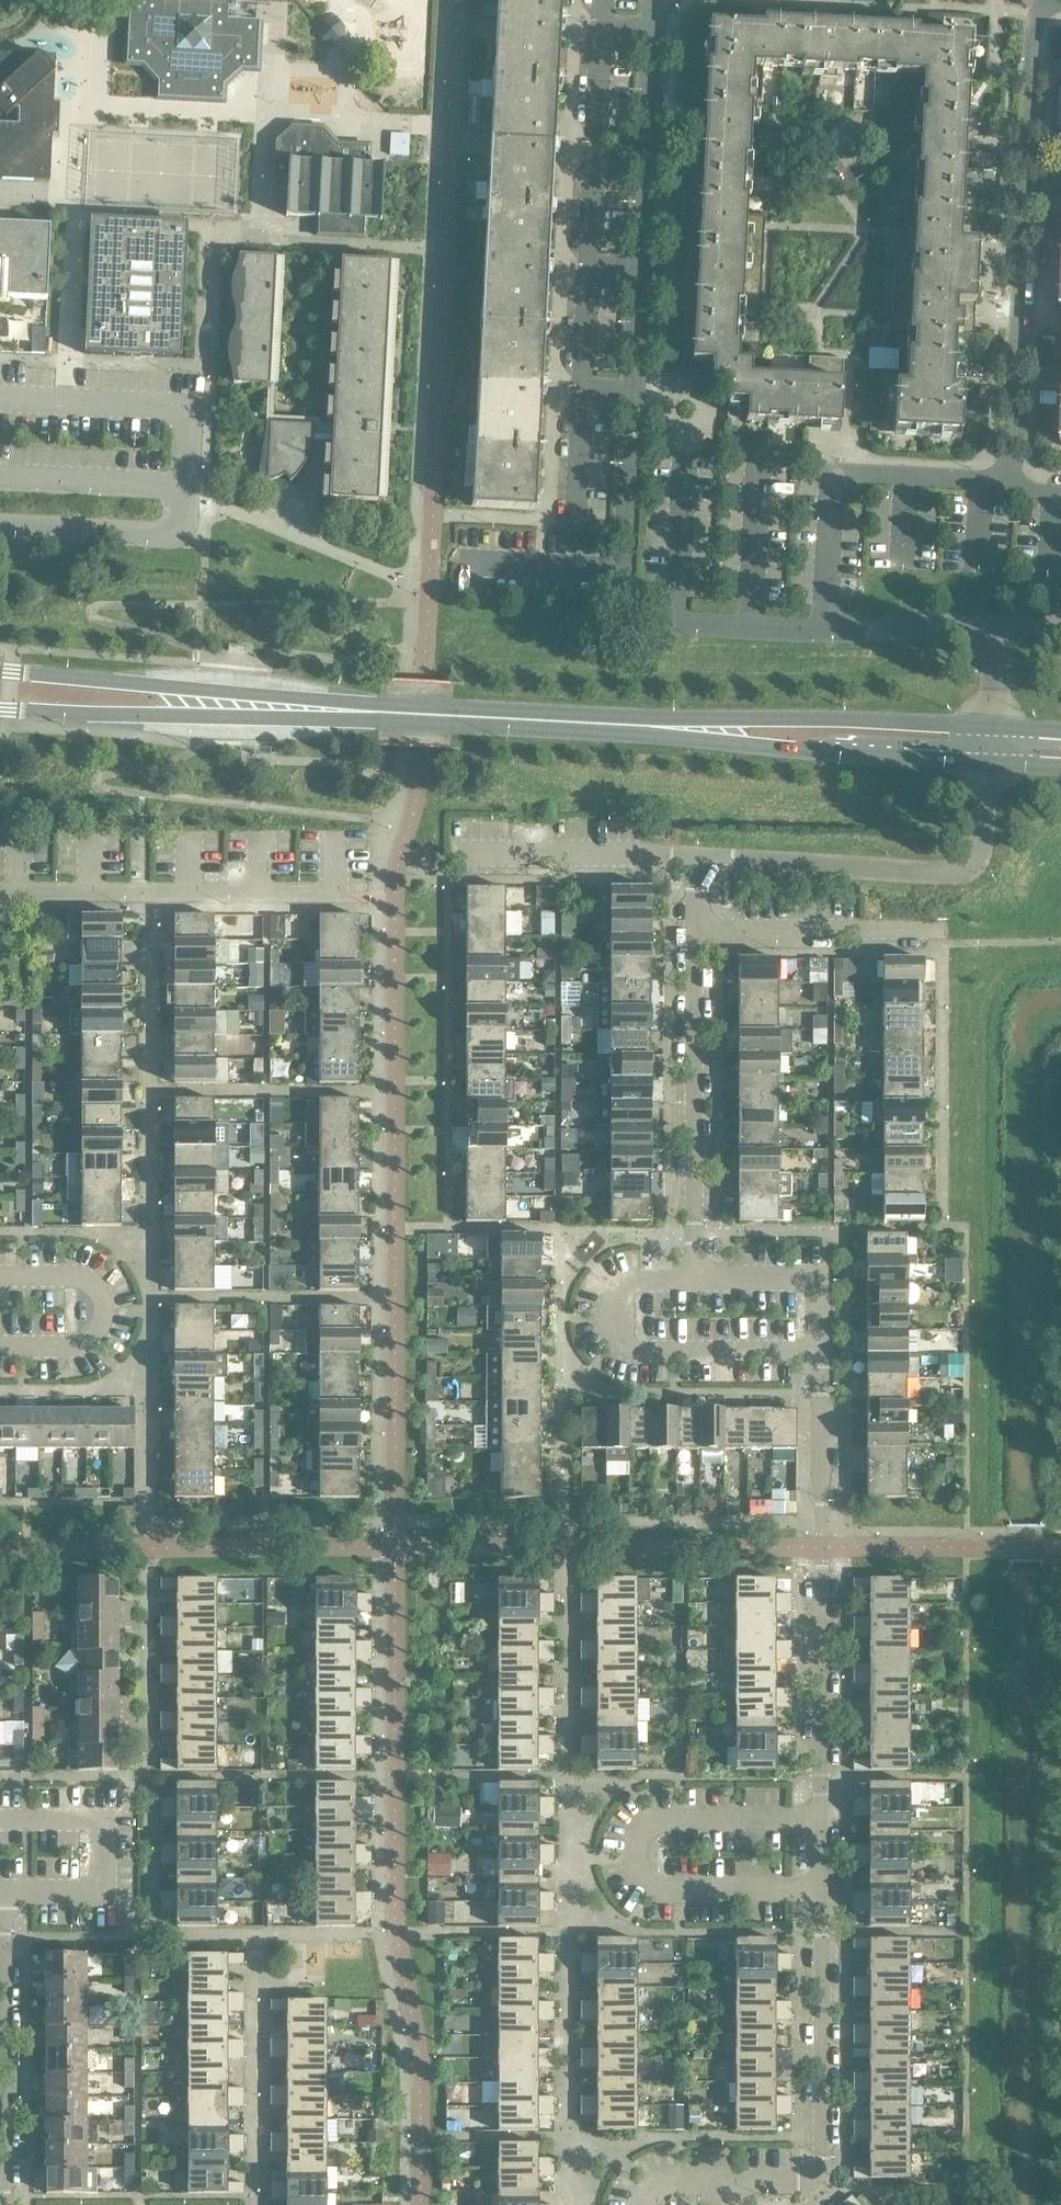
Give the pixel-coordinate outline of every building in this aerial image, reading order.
[(228,0),(129,0),(125,64),(142,65),(157,82),(156,99),(223,102),(224,86),(241,70),(258,71),(260,37),(258,37),(259,22),(240,21),(240,36),(226,35),(228,0)] [(561,0),(497,0),(496,21),(560,25),(561,0)] [(330,48),(348,31),(332,14),(314,31),(330,48)] [(836,78),(836,70),(839,24),(839,15),(824,14),(823,23),(804,22),(802,68),(801,68),(801,76),(836,78)] [(781,67),(784,21),(763,20),(763,25),(761,66),(781,67)] [(556,84),(559,40),(560,25),(496,21),(494,62),(502,63),(501,81),(556,84)] [(802,68),(804,22),(784,21),(781,67),(801,68),(802,68)] [(747,103),(748,86),(752,86),(753,66),(761,66),(763,25),(709,22),(708,44),(712,44),(712,62),(707,62),(704,116),(704,120),(695,120),(694,136),(703,136),(701,176),(748,178),(751,119),(751,103),(747,103)] [(856,71),(858,25),(839,24),(836,70),(856,71)] [(876,72),(878,26),(858,25),(856,71),(876,72)] [(895,73),(898,27),(878,26),(876,72),(895,73)] [(915,74),(917,33),(917,28),(898,27),(895,73),(915,74)] [(964,75),(965,58),(970,58),(971,36),(917,33),(915,74),(923,75),(922,95),(926,95),(925,112),(967,115),(969,75),(964,75)] [(22,101),(37,88),(52,105),(53,105),(55,55),(6,53),(6,54),(21,71),(7,84),(0,77),(0,179),(43,181),(49,181),(49,175),(50,175),(52,133),(22,101)] [(550,204),(554,127),(556,84),(501,81),(500,99),(492,99),(491,127),(492,127),(498,131),(498,143),(497,151),(497,153),(490,156),(489,156),(488,184),(495,185),(495,201),(550,204)] [(967,115),(925,112),(921,112),(919,148),(965,150),(974,150),(975,135),(966,134),(967,115)] [(381,221),(384,164),(382,164),(382,165),(368,164),(369,146),(337,144),(328,133),(327,133),(323,128),(318,128),(318,127),(295,126),(295,127),(290,126),(285,131),(274,141),(272,179),(287,180),(286,217),(287,217),(287,216),(317,217),(316,236),(364,238),(365,220),(379,220),(379,221),(381,221)] [(411,153),(412,132),(392,131),(392,153),(411,153)] [(964,169),(965,150),(919,148),(918,167),(964,169)] [(963,189),(964,169),(918,167),(917,186),(963,189)] [(745,216),(746,198),(748,178),(701,176),(699,213),(691,213),(690,226),(681,225),(680,245),(763,249),(765,217),(745,216)] [(962,208),(963,189),(917,186),(916,205),(962,208)] [(547,265),(550,204),(495,201),(494,222),(486,221),(484,262),(547,265)] [(955,334),(973,335),(978,241),(969,241),(969,239),(970,228),(961,227),(962,208),(916,205),(914,236),(913,257),(894,256),(890,331),(909,332),(955,334)] [(50,226),(0,224),(0,298),(47,300),(50,226)] [(181,358),(187,233),(90,228),(84,354),(181,358)] [(759,324),(763,249),(680,245),(676,320),(694,321),(735,323),(735,324),(740,324),(740,323),(759,324)] [(269,386),(275,257),(239,255),(239,257),(240,257),(240,262),(239,267),(237,271),(242,273),(240,304),(235,306),(236,311),(237,315),(237,321),(236,325),(235,330),(234,334),(238,336),(237,367),(232,369),(234,378),(233,383),(233,385),(269,386)] [(313,439),(314,435),(332,436),(329,500),(377,503),(380,437),(375,437),(375,423),(381,424),(389,263),(341,261),(333,426),(320,425),(320,419),(301,418),(301,424),(266,423),(266,424),(268,424),(265,480),(262,481),(260,480),(259,482),(264,482),(267,482),(270,481),(274,480),(277,479),(279,478),(282,477),(285,475),(290,480),(288,482),(290,483),(294,478),(297,474),(299,472),(300,471),(303,467),(306,461),(308,457),(309,455),(310,452),(311,448),(312,446),(313,441),(313,439)] [(544,327),(546,283),(547,265),(484,262),(481,305),(489,306),(488,324),(544,327)] [(750,375),(751,362),(738,361),(739,341),(734,341),(735,324),(735,323),(694,321),(692,361),(711,362),(710,382),(728,383),(727,401),(747,402),(746,421),(768,422),(771,376),(750,375)] [(541,388),(544,327),(488,324),(487,343),(479,343),(477,385),(541,388)] [(44,354),(46,328),(32,328),(31,353),(44,354)] [(953,386),(953,376),(955,334),(909,332),(906,383),(896,382),(893,429),(961,433),(963,386),(953,386)] [(840,426),(844,359),(809,357),(807,378),(771,376),(768,422),(770,423),(770,418),(788,419),(787,423),(840,426)] [(538,447),(540,405),(541,388),(477,385),(475,427),(483,428),(482,444),(538,447)] [(534,511),(538,447),(482,444),(481,464),(473,464),(471,507),(534,511)] [(507,900),(530,899),(529,886),(507,886),(507,900)] [(505,913),(505,888),(465,888),(465,913),(505,913)] [(650,913),(650,888),(610,888),(610,913),(650,913)] [(505,937),(505,913),(465,913),(465,937),(505,937)] [(650,937),(650,913),(610,913),(610,937),(650,937)] [(286,937),(285,914),(271,914),(272,937),(286,937)] [(41,930),(41,916),(32,916),(32,930),(41,930)] [(120,941),(120,916),(81,916),(81,941),(120,941)] [(213,941),(213,916),(174,916),(174,941),(213,941)] [(358,941),(358,916),(319,916),(319,941),(358,941)] [(505,960),(505,937),(465,937),(465,960),(505,960)] [(650,960),(650,937),(610,937),(610,960),(650,960)] [(120,965),(120,941),(81,941),(81,965),(120,965)] [(213,964),(213,941),(174,941),(174,965),(213,964)] [(358,964),(358,941),(319,941),(319,965),(358,964)] [(810,980),(828,981),(829,957),(812,956),(810,980)] [(777,984),(777,959),(738,959),(738,984),(777,984)] [(922,984),(922,959),(883,959),(883,984),(922,984)] [(505,984),(505,960),(465,960),(465,984),(505,984)] [(650,984),(650,960),(610,960),(610,984),(650,984)] [(213,988),(213,964),(174,965),(174,988),(213,988)] [(358,988),(358,964),(319,965),(319,988),(358,988)] [(120,988),(120,965),(81,965),(81,988),(120,988)] [(842,984),(842,970),(834,970),(834,984),(842,984)] [(41,988),(41,973),(32,973),(32,988),(41,988)] [(505,1008),(505,984),(465,984),(465,1008),(505,1008)] [(650,1008),(650,984),(610,984),(610,1008),(650,1008)] [(777,1008),(777,984),(738,984),(738,1008),(777,1008)] [(842,998),(842,984),(834,984),(834,998),(842,998)] [(922,1008),(922,984),(883,984),(883,1008),(922,1008)] [(120,1012),(120,988),(81,988),(81,1012),(120,1012)] [(213,1012),(213,988),(174,988),(174,1012),(213,1012)] [(358,1012),(358,988),(319,988),(319,1012),(358,1012)] [(505,1032),(505,1008),(465,1008),(465,1032),(505,1032)] [(650,1032),(650,1008),(610,1008),(610,1032),(650,1032)] [(777,1032),(777,1008),(738,1008),(738,1032),(777,1032)] [(922,1031),(922,1008),(883,1008),(883,1031),(922,1031)] [(285,1009),(270,1009),(270,1033),(285,1033),(285,1009)] [(24,1020),(24,1011),(15,1011),(15,1020),(24,1020)] [(120,1036),(120,1012),(81,1012),(81,1036),(120,1036)] [(213,1036),(213,1012),(174,1012),(174,1036),(213,1036)] [(358,1035),(358,1012),(319,1012),(319,1036),(358,1035)] [(842,1031),(842,1017),(834,1017),(834,1031),(842,1031)] [(827,1031),(827,1018),(814,1018),(814,1031),(827,1031)] [(827,1045),(827,1031),(814,1031),(814,1045),(827,1045)] [(842,1045),(842,1031),(834,1031),(834,1045),(842,1045)] [(922,1055),(922,1031),(883,1031),(883,1055),(922,1055)] [(505,1055),(505,1032),(465,1032),(465,1055),(505,1055)] [(650,1055),(650,1032),(610,1032),(610,1055),(650,1055)] [(777,1055),(777,1032),(738,1032),(738,1055),(777,1055)] [(358,1059),(358,1035),(319,1036),(319,1059),(358,1059)] [(120,1060),(120,1036),(81,1036),(81,1060),(120,1060)] [(213,1059),(213,1036),(174,1036),(174,1059),(213,1059)] [(24,1059),(24,1048),(15,1048),(15,1059),(24,1059)] [(505,1079),(505,1055),(465,1055),(465,1079),(505,1079)] [(650,1079),(650,1055),(610,1055),(610,1079),(650,1079)] [(777,1079),(777,1055),(738,1055),(738,1079),(777,1079)] [(922,1079),(922,1055),(883,1055),(883,1079),(922,1079)] [(24,1070),(24,1059),(15,1059),(15,1070),(24,1070)] [(213,1084),(213,1059),(174,1059),(174,1084),(213,1084)] [(358,1084),(358,1059),(319,1059),(319,1084),(358,1084)] [(120,1083),(120,1060),(81,1060),(81,1083),(120,1083)] [(842,1079),(842,1065),(833,1065),(834,1079),(842,1079)] [(505,1103),(505,1079),(465,1079),(465,1103),(505,1103)] [(650,1103),(650,1079),(610,1079),(610,1103),(650,1103)] [(777,1103),(777,1079),(738,1079),(738,1103),(777,1103)] [(842,1093),(842,1079),(834,1079),(834,1093),(842,1093)] [(922,1102),(922,1079),(883,1079),(883,1102),(922,1102)] [(120,1107),(120,1083),(81,1083),(81,1107),(120,1107)] [(24,1107),(24,1096),(15,1096),(15,1107),(24,1107)] [(213,1124),(213,1100),(174,1100),(174,1124),(213,1124)] [(358,1124),(358,1100),(319,1100),(319,1124),(358,1124)] [(922,1102),(883,1102),(872,1103),(872,1126),(883,1126),(922,1126),(922,1102)] [(505,1126),(505,1103),(465,1103),(465,1126),(505,1126)] [(650,1126),(650,1103),(610,1103),(610,1126),(650,1126)] [(777,1126),(777,1103),(738,1103),(738,1126),(777,1126)] [(24,1118),(24,1107),(15,1107),(15,1118),(24,1118)] [(120,1131),(120,1107),(81,1107),(81,1131),(120,1131)] [(842,1127),(842,1113),(834,1113),(834,1126),(842,1127)] [(827,1127),(827,1118),(814,1118),(814,1126),(827,1127)] [(213,1148),(213,1124),(174,1124),(174,1148),(213,1148)] [(358,1148),(358,1124),(319,1124),(319,1148),(358,1148)] [(505,1150),(505,1126),(465,1126),(465,1150),(505,1150)] [(650,1150),(650,1126),(610,1126),(610,1150),(650,1150)] [(777,1150),(777,1126),(738,1126),(738,1150),(777,1150)] [(827,1135),(827,1127),(814,1126),(814,1135),(827,1135)] [(842,1140),(842,1127),(834,1126),(833,1140),(842,1140)] [(922,1150),(922,1126),(883,1126),(883,1150),(922,1150)] [(120,1154),(120,1131),(81,1131),(81,1154),(120,1154)] [(24,1154),(24,1143),(15,1143),(15,1154),(24,1154)] [(213,1172),(213,1148),(174,1148),(174,1172),(213,1172)] [(358,1172),(358,1148),(319,1148),(319,1172),(358,1172)] [(505,1174),(505,1150),(465,1150),(465,1174),(505,1174)] [(650,1174),(650,1150),(610,1150),(610,1174),(650,1174)] [(777,1174),(777,1150),(738,1150),(738,1174),(777,1174)] [(827,1159),(827,1150),(814,1150),(814,1159),(827,1159)] [(922,1174),(922,1150),(883,1150),(883,1174),(922,1174)] [(24,1165),(24,1154),(15,1154),(15,1165),(24,1165)] [(120,1178),(120,1154),(81,1154),(81,1178),(120,1178)] [(842,1174),(842,1160),(834,1160),(834,1174),(842,1174)] [(213,1195),(213,1172),(174,1172),(174,1195),(213,1195)] [(358,1195),(358,1172),(319,1172),(319,1195),(358,1195)] [(505,1197),(505,1174),(465,1174),(465,1197),(505,1197)] [(650,1197),(650,1174),(610,1174),(610,1197),(650,1197)] [(790,1174),(777,1174),(738,1174),(738,1197),(777,1197),(790,1197),(790,1174)] [(842,1187),(842,1174),(834,1174),(834,1187),(842,1187)] [(922,1174),(883,1174),(872,1174),(872,1197),(883,1197),(922,1197),(922,1174)] [(827,1189),(827,1175),(818,1175),(818,1189),(827,1189)] [(120,1202),(120,1178),(81,1178),(81,1202),(120,1202)] [(24,1202),(24,1191),(15,1191),(15,1202),(24,1202)] [(213,1219),(213,1195),(174,1195),(174,1219),(213,1219)] [(358,1219),(358,1195),(319,1195),(319,1219),(358,1219)] [(505,1222),(505,1197),(465,1197),(465,1222),(505,1222)] [(650,1222),(650,1197),(610,1197),(610,1222),(650,1222)] [(777,1222),(777,1197),(738,1197),(738,1222),(777,1222)] [(848,1222),(848,1197),(834,1197),(834,1222),(848,1222)] [(922,1222),(922,1197),(883,1197),(883,1222),(922,1222)] [(24,1213),(24,1202),(15,1202),(15,1213),(24,1213)] [(120,1227),(120,1202),(81,1202),(81,1226),(120,1227)] [(213,1243),(213,1219),(174,1219),(174,1243),(213,1243)] [(358,1243),(358,1219),(319,1219),(319,1243),(358,1243)] [(548,1231),(548,1220),(529,1219),(528,1230),(548,1231)] [(540,1260),(540,1235),(501,1235),(501,1260),(540,1260)] [(906,1260),(906,1235),(866,1235),(866,1260),(906,1260)] [(213,1266),(213,1243),(174,1243),(174,1266),(213,1266)] [(358,1266),(358,1243),(319,1243),(319,1266),(358,1266)] [(540,1284),(540,1260),(501,1260),(500,1284),(540,1284)] [(906,1284),(906,1260),(866,1260),(866,1284),(906,1284)] [(437,1284),(437,1265),(426,1265),(426,1284),(437,1284)] [(213,1291),(213,1266),(174,1266),(174,1291),(213,1291)] [(358,1291),(358,1266),(319,1266),(319,1291),(358,1291)] [(540,1308),(540,1284),(500,1284),(501,1308),(540,1308)] [(912,1284),(906,1284),(866,1284),(866,1307),(906,1308),(912,1307),(914,1307),(915,1305),(916,1304),(917,1302),(918,1301),(919,1299),(919,1297),(919,1295),(919,1294),(919,1292),(918,1291),(917,1289),(916,1287),(914,1285),(912,1284)] [(441,1308),(441,1291),(426,1291),(426,1308),(441,1308)] [(213,1332),(213,1307),(174,1307),(174,1332),(213,1332)] [(358,1332),(358,1307),(319,1307),(319,1331),(358,1332)] [(906,1331),(906,1308),(866,1307),(866,1331),(906,1331)] [(540,1331),(540,1308),(501,1308),(501,1331),(540,1331)] [(358,1355),(358,1332),(319,1331),(319,1355),(358,1355)] [(540,1355),(540,1331),(501,1331),(501,1355),(540,1355)] [(906,1355),(906,1331),(866,1331),(866,1355),(906,1355)] [(213,1355),(213,1332),(174,1332),(174,1355),(213,1355)] [(435,1355),(435,1340),(426,1340),(426,1355),(435,1355)] [(213,1379),(213,1355),(174,1355),(174,1379),(213,1379)] [(358,1379),(358,1355),(319,1355),(319,1379),(358,1379)] [(540,1379),(540,1355),(501,1355),(501,1379),(540,1379)] [(906,1379),(906,1355),(866,1355),(866,1379),(906,1379)] [(435,1376),(435,1362),(426,1362),(426,1376),(435,1376)] [(435,1390),(435,1379),(435,1376),(426,1376),(426,1390),(435,1390)] [(213,1403),(213,1379),(174,1379),(174,1403),(213,1403)] [(358,1403),(358,1379),(319,1379),(319,1403),(358,1403)] [(540,1402),(540,1379),(501,1379),(501,1402),(540,1402)] [(906,1402),(906,1379),(866,1379),(866,1402),(906,1402)] [(540,1426),(540,1402),(501,1402),(501,1426),(540,1426)] [(906,1426),(906,1402),(866,1402),(866,1426),(906,1426)] [(213,1426),(213,1403),(174,1403),(174,1426),(213,1426)] [(358,1426),(358,1403),(319,1403),(319,1426),(358,1426)] [(605,1450),(605,1410),(580,1410),(580,1450),(605,1450)] [(629,1450),(629,1410),(605,1410),(605,1450),(629,1450)] [(652,1450),(652,1410),(629,1410),(629,1450),(652,1450)] [(676,1450),(676,1410),(652,1410),(652,1450),(676,1450)] [(700,1450),(700,1410),(676,1410),(676,1450),(700,1450)] [(724,1450),(724,1410),(700,1410),(700,1450),(724,1450)] [(747,1450),(747,1410),(724,1410),(724,1450),(747,1450)] [(771,1450),(771,1410),(747,1410),(747,1450),(771,1450)] [(796,1450),(796,1410),(771,1410),(771,1450),(796,1450)] [(14,1411),(0,1411),(0,1449),(14,1449),(14,1411)] [(38,1449),(38,1411),(14,1411),(14,1449),(38,1449)] [(62,1449),(62,1411),(38,1411),(38,1449),(62,1449)] [(85,1449),(85,1411),(62,1411),(62,1449),(85,1449)] [(109,1449),(109,1411),(85,1411),(85,1449),(109,1449)] [(134,1449),(134,1411),(109,1411),(109,1449),(134,1449)] [(435,1426),(435,1412),(426,1412),(426,1426),(435,1426)] [(213,1450),(213,1426),(174,1426),(174,1450),(213,1450)] [(358,1450),(358,1426),(319,1426),(319,1450),(358,1450)] [(435,1439),(435,1426),(426,1426),(426,1439),(435,1439)] [(540,1450),(540,1426),(501,1426),(501,1450),(540,1450)] [(906,1450),(906,1426),(866,1426),(866,1450),(906,1450)] [(213,1474),(213,1450),(174,1450),(174,1474),(213,1474)] [(358,1474),(358,1450),(319,1450),(319,1474),(358,1474)] [(540,1473),(540,1450),(501,1450),(501,1473),(540,1473)] [(906,1473),(906,1450),(866,1450),(866,1473),(906,1473)] [(440,1489),(440,1473),(428,1473),(428,1489),(440,1489)] [(540,1498),(540,1473),(501,1473),(501,1498),(540,1498)] [(906,1498),(906,1473),(866,1473),(866,1498),(906,1498)] [(213,1498),(213,1474),(174,1474),(174,1498),(213,1498)] [(358,1498),(358,1474),(319,1474),(319,1498),(358,1498)] [(38,1499),(38,1490),(27,1490),(27,1499),(38,1499)] [(49,1499),(49,1490),(38,1490),(38,1499),(49,1499)] [(85,1499),(85,1490),(74,1490),(74,1499),(85,1499)] [(96,1499),(96,1490),(85,1490),(85,1499),(96,1499)] [(134,1499),(134,1490),(123,1490),(123,1499),(134,1499)] [(686,1512),(686,1497),(676,1497),(676,1512),(686,1512)] [(700,1514),(715,1514),(715,1500),(700,1500),(700,1514)] [(654,1515),(665,1515),(666,1501),(654,1501),(654,1515)] [(726,1515),(740,1515),(740,1501),(726,1501),(726,1515)] [(749,1517),(772,1517),(772,1503),(749,1503),(749,1517)] [(134,1522),(134,1508),(117,1508),(117,1522),(134,1522)] [(117,1698),(117,1628),(133,1628),(133,1603),(117,1603),(117,1579),(78,1579),(78,1650),(70,1650),(70,1676),(78,1676),(78,1771),(117,1771),(117,1723),(133,1723),(133,1698),(117,1698)] [(216,1604),(216,1579),(160,1579),(160,1590),(172,1590),(172,1589),(174,1585),(176,1585),(176,1604),(216,1604)] [(355,1599),(355,1579),(315,1579),(315,1604),(371,1604),(371,1595),(359,1594),(359,1595),(357,1599),(355,1599)] [(537,1599),(537,1579),(498,1579),(498,1604),(553,1604),(553,1594),(542,1594),(542,1595),(539,1599),(537,1599)] [(636,1604),(636,1579),(596,1579),(596,1599),(594,1599),(592,1595),(592,1594),(580,1594),(580,1604),(636,1604)] [(775,1599),(775,1579),(735,1579),(735,1604),(791,1604),(791,1594),(779,1594),(779,1595),(777,1599),(775,1599)] [(909,1604),(909,1579),(853,1579),(853,1590),(864,1590),(864,1589),(867,1585),(869,1585),(869,1604),(909,1604)] [(23,1604),(23,1590),(14,1590),(14,1604),(23,1604)] [(23,1618),(23,1604),(14,1604),(14,1618),(23,1618)] [(216,1628),(216,1604),(176,1604),(176,1623),(174,1623),(172,1619),(172,1618),(160,1618),(160,1628),(216,1628)] [(355,1628),(355,1609),(357,1609),(359,1613),(371,1613),(371,1604),(315,1604),(315,1628),(355,1628)] [(537,1628),(537,1609),(539,1609),(542,1613),(553,1613),(553,1604),(498,1604),(498,1628),(537,1628)] [(636,1627),(636,1604),(580,1604),(580,1613),(592,1613),(594,1609),(597,1609),(597,1627),(636,1627)] [(775,1627),(775,1609),(777,1609),(779,1613),(791,1613),(791,1604),(735,1604),(735,1627),(775,1627)] [(909,1627),(909,1604),(869,1604),(869,1622),(867,1622),(864,1618),(853,1618),(853,1627),(909,1627)] [(43,1642),(43,1613),(32,1613),(32,1642),(43,1642)] [(636,1651),(636,1627),(597,1627),(597,1646),(594,1646),(592,1642),(580,1642),(580,1651),(636,1651)] [(775,1646),(775,1627),(735,1627),(735,1651),(791,1651),(791,1642),(779,1642),(777,1646),(775,1646)] [(909,1651),(909,1627),(853,1627),(853,1637),(864,1637),(867,1632),(869,1632),(869,1651),(909,1651)] [(216,1651),(216,1628),(160,1628),(160,1637),(172,1637),(174,1632),(176,1632),(176,1651),(216,1651)] [(355,1646),(355,1628),(315,1628),(315,1651),(371,1651),(371,1642),(359,1642),(357,1646),(355,1646)] [(537,1646),(537,1628),(498,1628),(498,1651),(553,1651),(553,1642),(542,1642),(539,1646),(537,1646)] [(23,1651),(23,1637),(14,1637),(14,1651),(23,1651)] [(23,1666),(23,1651),(14,1651),(14,1666),(23,1666)] [(216,1675),(216,1651),(176,1651),(176,1670),(174,1670),(172,1666),(160,1666),(160,1675),(216,1675)] [(354,1675),(354,1656),(357,1656),(359,1660),(359,1661),(371,1661),(371,1651),(315,1651),(315,1675),(354,1675)] [(537,1675),(537,1656),(539,1656),(542,1660),(542,1661),(553,1661),(553,1651),(498,1651),(498,1675),(537,1675)] [(636,1675),(636,1651),(580,1651),(580,1661),(592,1661),(592,1660),(594,1656),(597,1656),(597,1675),(636,1675)] [(775,1675),(775,1656),(777,1656),(779,1660),(779,1661),(791,1661),(791,1651),(735,1651),(735,1675),(775,1675)] [(909,1675),(909,1651),(869,1651),(869,1670),(867,1670),(864,1666),(864,1665),(853,1665),(853,1675),(909,1675)] [(216,1699),(216,1675),(160,1675),(160,1684),(172,1684),(174,1680),(176,1680),(176,1699),(216,1699)] [(354,1694),(354,1675),(315,1675),(315,1699),(371,1699),(371,1689),(359,1689),(359,1690),(357,1694),(354,1694)] [(537,1694),(537,1675),(498,1675),(498,1699),(553,1699),(553,1689),(542,1689),(542,1690),(539,1694),(537,1694)] [(636,1699),(636,1675),(597,1675),(597,1694),(594,1694),(592,1689),(580,1689),(580,1699),(636,1699)] [(775,1694),(775,1675),(735,1675),(735,1698),(791,1699),(791,1689),(779,1689),(777,1694),(775,1694)] [(909,1699),(909,1675),(853,1675),(853,1684),(864,1684),(867,1680),(869,1680),(869,1698),(909,1699)] [(23,1699),(23,1684),(14,1684),(14,1699),(23,1699)] [(775,1722),(775,1704),(777,1704),(779,1708),(791,1708),(791,1699),(735,1698),(735,1722),(775,1722)] [(909,1722),(909,1699),(869,1698),(869,1717),(867,1717),(864,1713),(853,1713),(853,1722),(909,1722)] [(23,1713),(23,1699),(14,1699),(14,1713),(23,1713)] [(216,1722),(216,1699),(176,1699),(176,1718),(174,1718),(172,1713),(160,1713),(160,1722),(216,1722)] [(355,1722),(355,1704),(357,1704),(359,1708),(371,1708),(371,1699),(315,1699),(315,1722),(355,1722)] [(537,1722),(537,1703),(539,1704),(542,1708),(553,1708),(553,1699),(498,1699),(498,1722),(537,1722)] [(636,1722),(636,1699),(580,1699),(580,1708),(592,1708),(594,1703),(597,1703),(597,1722),(636,1722)] [(43,1737),(43,1708),(32,1708),(32,1737),(43,1737)] [(216,1746),(216,1722),(160,1722),(160,1732),(172,1732),(172,1731),(174,1727),(177,1727),(177,1746),(216,1746)] [(355,1741),(355,1722),(315,1722),(315,1746),(371,1746),(371,1737),(359,1737),(357,1741),(355,1741)] [(537,1741),(537,1722),(498,1722),(498,1746),(553,1746),(553,1736),(542,1737),(540,1741),(537,1741)] [(636,1746),(636,1722),(597,1722),(597,1741),(594,1741),(592,1737),(592,1736),(580,1736),(580,1746),(636,1746)] [(775,1741),(775,1722),(735,1722),(735,1746),(791,1746),(791,1736),(779,1736),(779,1737),(777,1741),(775,1741)] [(909,1746),(909,1722),(853,1722),(853,1732),(864,1732),(864,1731),(867,1727),(869,1727),(869,1746),(909,1746)] [(23,1746),(23,1732),(14,1732),(14,1746),(23,1746)] [(23,1760),(23,1746),(14,1746),(14,1760),(23,1760)] [(216,1771),(216,1746),(177,1746),(176,1765),(174,1765),(172,1761),(172,1760),(160,1760),(160,1771),(216,1771)] [(355,1771),(354,1751),(357,1751),(359,1755),(359,1756),(371,1755),(371,1746),(315,1746),(315,1771),(355,1771)] [(537,1771),(537,1751),(539,1751),(542,1755),(553,1755),(553,1746),(498,1746),(498,1770),(537,1771)] [(636,1771),(636,1746),(580,1746),(580,1755),(592,1755),(594,1751),(596,1751),(596,1770),(636,1771)] [(775,1771),(775,1751),(777,1751),(779,1755),(791,1755),(791,1746),(735,1746),(735,1771),(775,1771)] [(909,1770),(909,1746),(869,1746),(869,1765),(867,1765),(864,1760),(853,1760),(853,1770),(909,1770)] [(216,1808),(216,1783),(177,1783),(177,1803),(174,1803),(172,1799),(172,1798),(160,1798),(160,1808),(216,1808)] [(354,1803),(355,1783),(315,1783),(315,1808),(371,1808),(371,1798),(359,1798),(359,1799),(357,1803),(354,1803)] [(537,1803),(537,1783),(498,1783),(498,1808),(553,1808),(553,1798),(542,1798),(542,1799),(540,1803),(537,1803)] [(909,1807),(909,1783),(869,1783),(869,1803),(867,1803),(864,1799),(864,1798),(853,1798),(853,1808),(909,1807)] [(909,1831),(909,1807),(853,1808),(853,1817),(864,1817),(865,1817),(867,1813),(869,1813),(869,1831),(909,1831)] [(216,1831),(216,1808),(160,1808),(160,1817),(172,1817),(174,1813),(177,1813),(177,1831),(216,1831)] [(354,1831),(354,1813),(357,1813),(359,1817),(371,1817),(371,1808),(315,1808),(315,1831),(354,1831)] [(537,1831),(537,1813),(539,1813),(542,1817),(553,1817),(553,1808),(498,1808),(498,1832),(537,1831)] [(216,1855),(216,1831),(177,1831),(177,1850),(174,1850),(172,1846),(172,1845),(160,1846),(160,1855),(216,1855)] [(354,1850),(354,1831),(315,1831),(315,1855),(371,1855),(371,1846),(359,1846),(357,1850),(354,1850)] [(537,1850),(537,1831),(498,1832),(498,1855),(553,1855),(553,1846),(542,1846),(539,1850),(537,1850)] [(909,1855),(909,1831),(869,1831),(869,1850),(867,1850),(864,1846),(864,1845),(853,1846),(853,1855),(909,1855)] [(216,1879),(216,1855),(160,1855),(160,1864),(172,1864),(174,1860),(177,1860),(177,1879),(216,1879)] [(354,1879),(354,1860),(357,1860),(359,1864),(359,1865),(371,1865),(371,1855),(315,1855),(315,1879),(354,1879)] [(537,1879),(537,1860),(540,1860),(542,1864),(542,1865),(553,1865),(553,1855),(498,1855),(498,1879),(537,1879)] [(909,1879),(909,1855),(853,1855),(853,1864),(865,1864),(867,1860),(869,1860),(869,1879),(909,1879)] [(216,1903),(216,1879),(177,1879),(177,1897),(174,1897),(172,1893),(160,1893),(160,1902),(216,1903)] [(354,1898),(354,1879),(315,1879),(315,1903),(371,1902),(371,1893),(359,1893),(357,1898),(354,1898)] [(537,1898),(537,1879),(498,1879),(498,1903),(553,1903),(553,1893),(542,1893),(542,1894),(540,1898),(537,1898)] [(909,1902),(909,1879),(869,1879),(869,1897),(867,1897),(864,1893),(853,1893),(853,1902),(909,1902)] [(216,1927),(216,1903),(160,1902),(160,1912),(172,1912),(172,1911),(174,1907),(177,1907),(177,1927),(216,1927)] [(354,1927),(354,1907),(357,1907),(359,1912),(371,1912),(371,1902),(315,1903),(315,1927),(354,1927)] [(909,1927),(909,1902),(853,1902),(853,1912),(865,1912),(865,1911),(867,1907),(869,1907),(869,1927),(909,1927)] [(537,1927),(537,1907),(540,1907),(542,1912),(553,1912),(553,1903),(498,1903),(498,1927),(537,1927)] [(775,1959),(775,1940),(735,1939),(735,1964),(791,1964),(791,1955),(779,1955),(777,1959),(775,1959)] [(909,1964),(909,1939),(853,1939),(853,1950),(864,1950),(864,1949),(867,1945),(869,1945),(869,1964),(909,1964)] [(537,1959),(537,1940),(498,1940),(498,1964),(553,1964),(553,1955),(542,1955),(540,1959),(537,1959)] [(636,1964),(636,1940),(597,1940),(597,1959),(594,1959),(592,1955),(580,1955),(580,1964),(636,1964)] [(86,1979),(86,1954),(46,1954),(46,1979),(86,1979)] [(227,1979),(227,1960),(229,1960),(232,1964),(232,1965),(243,1965),(243,1954),(187,1954),(187,1979),(227,1979)] [(537,1988),(537,1969),(540,1969),(542,1973),(542,1974),(553,1974),(553,1964),(498,1964),(498,1988),(537,1988)] [(636,1988),(636,1964),(580,1964),(580,1974),(592,1974),(592,1973),(594,1969),(597,1969),(597,1988),(636,1988)] [(775,1988),(775,1969),(777,1969),(779,1973),(779,1974),(791,1974),(791,1964),(735,1964),(735,1988),(775,1988)] [(909,1988),(909,1964),(869,1964),(869,1983),(867,1983),(864,1979),(864,1978),(853,1978),(853,1988),(909,1988)] [(134,1979),(134,1965),(125,1965),(124,1979),(134,1979)] [(86,2003),(86,1979),(46,1979),(46,2003),(86,2003)] [(134,1993),(134,1979),(124,1979),(124,1993),(134,1993)] [(227,1998),(227,1979),(187,1979),(188,2002),(243,2003),(243,1993),(232,1993),(232,1994),(229,1998),(227,1998)] [(537,2007),(537,1988),(498,1988),(498,2012),(553,2012),(553,2002),(542,2002),(542,2003),(540,2007),(537,2007)] [(636,2012),(636,1988),(597,1988),(597,2007),(594,2007),(592,2003),(592,2002),(580,2002),(580,2012),(636,2012)] [(775,2006),(775,1988),(735,1988),(735,2012),(791,2011),(791,2002),(779,2002),(777,2006),(775,2006)] [(909,2011),(909,1988),(853,1988),(853,1997),(864,1997),(867,1993),(869,1993),(869,2011),(909,2011)] [(326,2025),(326,2001),(270,2001),(270,2011),(282,2011),(282,2010),(284,2006),(287,2006),(287,2025),(326,2025)] [(227,2026),(227,2008),(229,2008),(232,2012),(243,2012),(243,2003),(188,2002),(188,2026),(227,2026)] [(86,2026),(86,2003),(46,2003),(46,2026),(86,2026)] [(775,2035),(775,2016),(777,2016),(779,2021),(791,2021),(791,2011),(735,2012),(735,2035),(775,2035)] [(909,2035),(909,2011),(869,2011),(869,2030),(867,2030),(864,2026),(853,2026),(853,2035),(909,2035)] [(134,2026),(134,2018),(134,2012),(124,2012),(124,2026),(134,2026)] [(537,2035),(537,2016),(540,2017),(542,2021),(553,2021),(553,2012),(498,2012),(498,2035),(537,2035)] [(636,2035),(636,2012),(580,2012),(580,2021),(592,2021),(594,2016),(597,2016),(597,2035),(636,2035)] [(326,2049),(326,2025),(287,2025),(287,2044),(284,2044),(282,2040),(282,2039),(270,2039),(270,2049),(326,2049)] [(86,2050),(86,2026),(46,2026),(46,2050),(86,2050)] [(134,2041),(134,2026),(124,2026),(124,2041),(134,2041)] [(227,2045),(227,2026),(188,2026),(188,2050),(243,2050),(243,2041),(232,2041),(229,2045),(227,2045)] [(537,2054),(537,2035),(498,2035),(498,2059),(553,2059),(553,2050),(542,2050),(540,2054),(537,2054)] [(636,2059),(636,2035),(597,2035),(597,2054),(594,2054),(592,2050),(592,2049),(580,2050),(580,2059),(636,2059)] [(775,2054),(775,2035),(735,2035),(735,2059),(791,2059),(791,2049),(779,2049),(779,2050),(777,2054),(775,2054)] [(909,2059),(909,2035),(853,2035),(853,2044),(865,2044),(867,2040),(869,2040),(869,2059),(909,2059)] [(326,2072),(326,2049),(270,2049),(270,2058),(282,2058),(284,2054),(287,2054),(287,2072),(326,2072)] [(86,2074),(86,2050),(46,2050),(46,2074),(86,2074)] [(227,2074),(227,2055),(229,2055),(232,2059),(232,2060),(243,2060),(243,2050),(188,2050),(188,2074),(227,2074)] [(134,2074),(134,2059),(124,2059),(124,2074),(134,2074)] [(537,2083),(537,2064),(540,2064),(542,2068),(553,2068),(553,2059),(498,2059),(498,2083),(537,2083)] [(636,2083),(636,2059),(580,2059),(580,2068),(592,2068),(594,2064),(597,2064),(597,2083),(636,2083)] [(775,2082),(775,2064),(777,2064),(779,2068),(791,2068),(791,2059),(735,2059),(735,2082),(775,2082)] [(909,2083),(909,2059),(869,2059),(869,2078),(867,2078),(865,2074),(865,2073),(853,2073),(853,2083),(909,2083)] [(326,2096),(326,2072),(287,2072),(287,2091),(284,2091),(282,2087),(270,2087),(270,2096),(326,2096)] [(86,2097),(86,2074),(46,2074),(46,2098),(86,2097)] [(134,2088),(134,2074),(124,2074),(124,2088),(134,2088)] [(227,2093),(227,2074),(188,2074),(188,2097),(243,2097),(243,2088),(232,2088),(230,2093),(227,2093)] [(775,2101),(775,2082),(735,2082),(735,2106),(791,2106),(791,2097),(779,2097),(777,2101),(775,2101)] [(537,2101),(537,2083),(498,2083),(498,2106),(553,2106),(553,2097),(542,2097),(540,2102),(537,2101)] [(636,2106),(636,2083),(597,2083),(597,2101),(594,2101),(592,2097),(580,2097),(580,2106),(636,2106)] [(909,2106),(909,2083),(853,2083),(853,2092),(865,2092),(867,2088),(869,2088),(869,2106),(909,2106)] [(326,2120),(326,2096),(270,2096),(270,2106),(282,2106),(282,2105),(284,2101),(287,2101),(287,2120),(326,2120)] [(86,2121),(86,2097),(46,2098),(46,2121),(86,2121)] [(227,2121),(227,2102),(229,2102),(232,2106),(232,2107),(243,2107),(243,2097),(188,2097),(188,2121),(227,2121)] [(537,2131),(537,2111),(540,2111),(542,2115),(542,2116),(553,2116),(553,2106),(498,2106),(498,2131),(537,2131)] [(636,2131),(636,2106),(580,2106),(580,2116),(592,2116),(592,2115),(594,2111),(597,2111),(597,2131),(636,2131)] [(775,2131),(775,2111),(777,2111),(779,2115),(779,2116),(791,2116),(791,2106),(735,2106),(735,2131),(775,2131)] [(909,2130),(909,2106),(869,2106),(869,2125),(867,2125),(865,2121),(853,2121),(853,2130),(909,2130)] [(134,2121),(134,2107),(125,2107),(125,2121),(134,2121)] [(326,2144),(326,2120),(287,2120),(287,2139),(284,2139),(282,2135),(282,2134),(270,2134),(270,2144),(326,2144)] [(86,2145),(86,2121),(46,2121),(46,2145),(86,2145)] [(134,2136),(134,2121),(125,2121),(125,2136),(134,2136)] [(227,2140),(227,2121),(188,2121),(188,2144),(243,2145),(243,2135),(232,2135),(232,2136),(230,2140),(227,2140)] [(909,2154),(909,2130),(853,2130),(853,2140),(865,2140),(865,2139),(867,2135),(869,2135),(869,2154),(909,2154)] [(537,2163),(537,2143),(498,2143),(498,2168),(553,2168),(554,2159),(542,2159),(540,2163),(537,2163)] [(227,2168),(227,2150),(229,2150),(232,2154),(243,2154),(243,2145),(188,2144),(188,2169),(227,2168)] [(326,2167),(326,2144),(270,2144),(270,2153),(282,2153),(284,2148),(287,2148),(287,2167),(326,2167)] [(86,2169),(86,2145),(46,2145),(46,2169),(86,2169)] [(134,2169),(134,2154),(125,2154),(125,2169),(134,2169)] [(909,2178),(909,2154),(869,2154),(869,2172),(867,2172),(865,2168),(853,2168),(853,2178),(909,2178)] [(326,2191),(326,2167),(287,2167),(287,2186),(284,2186),(282,2182),(270,2182),(270,2191),(326,2191)] [(227,2187),(227,2168),(188,2169),(188,2193),(243,2193),(243,2183),(232,2183),(230,2187),(227,2187)] [(537,2192),(537,2173),(540,2173),(542,2177),(542,2178),(553,2177),(553,2168),(498,2168),(498,2192),(537,2192)] [(86,2193),(86,2169),(46,2169),(46,2193),(86,2193)] [(134,2183),(134,2169),(125,2169),(125,2183),(134,2183)] [(326,2191),(270,2191),(270,2201),(282,2201),(282,2200),(284,2196),(287,2196),(287,2204),(326,2204),(326,2191)] [(537,2192),(498,2192),(498,2204),(537,2204),(537,2192)] [(851,2196),(843,2203),(845,2204),(859,2204),(851,2196)]
